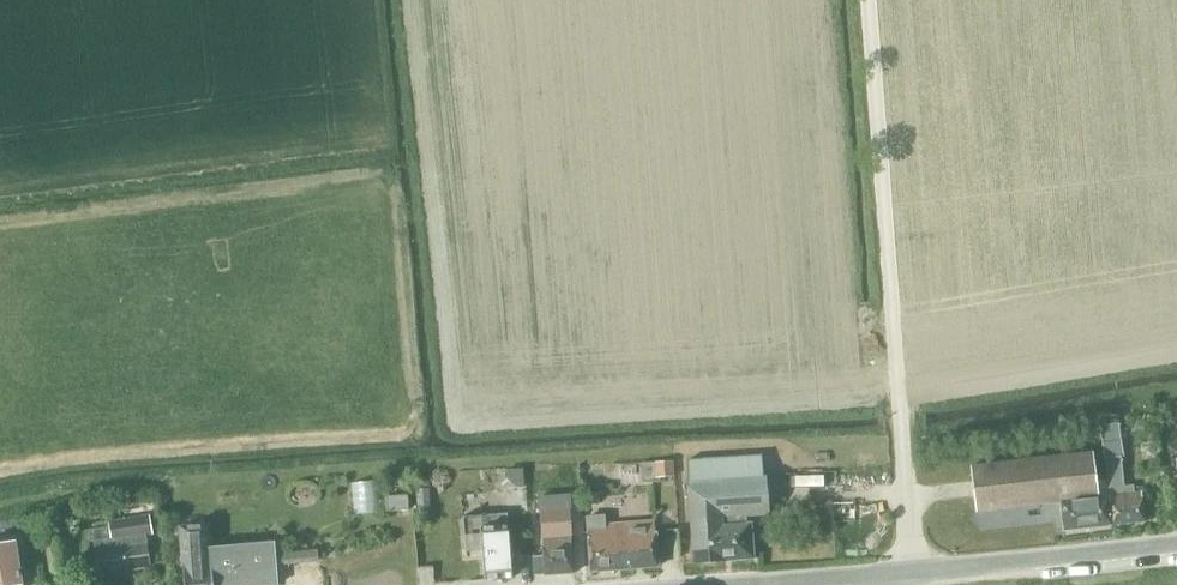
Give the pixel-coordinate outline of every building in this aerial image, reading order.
[(1104,457),(1107,479),(1108,496),(1109,497),(1108,497),(1111,525),(1143,521),(1140,493),(1133,493),(1132,486),(1123,487),(1119,455),(1124,454),(1119,423),(1098,427),(1101,443),(1104,457)] [(1106,496),(1108,496),(1107,479),(1095,481),(1091,452),(970,467),(976,512),(1059,502),(1063,531),(1109,525),(1106,496)] [(769,515),(765,475),(763,476),(761,455),(685,461),(687,482),(686,482),(693,565),(724,562),(724,560),(734,559),(738,561),(743,561),(746,559),(752,558),(749,525),(746,525),(745,517),(769,515)] [(674,477),(673,462),(655,463),(656,478),(674,477)] [(503,485),(527,484),(526,467),(502,469),(503,485)] [(430,509),(428,479),(415,480),(417,510),(430,509)] [(386,512),(407,511),(406,495),(384,497),(386,512)] [(573,573),(571,538),(573,538),(571,507),(537,509),(539,539),(541,539),(544,576),(573,573)] [(484,580),(511,578),(506,514),(461,517),(464,558),(482,557),(484,580)] [(654,522),(606,525),(605,515),(585,516),(586,534),(590,572),(657,567),(654,522)] [(144,536),(151,535),(148,516),(107,522),(109,538),(93,541),(99,574),(149,567),(144,536)] [(272,544),(209,549),(207,525),(178,528),(183,584),(276,584),(272,544)] [(683,529),(659,530),(659,553),(684,552),(683,529)] [(15,542),(0,545),(0,584),(21,584),(15,542)]
